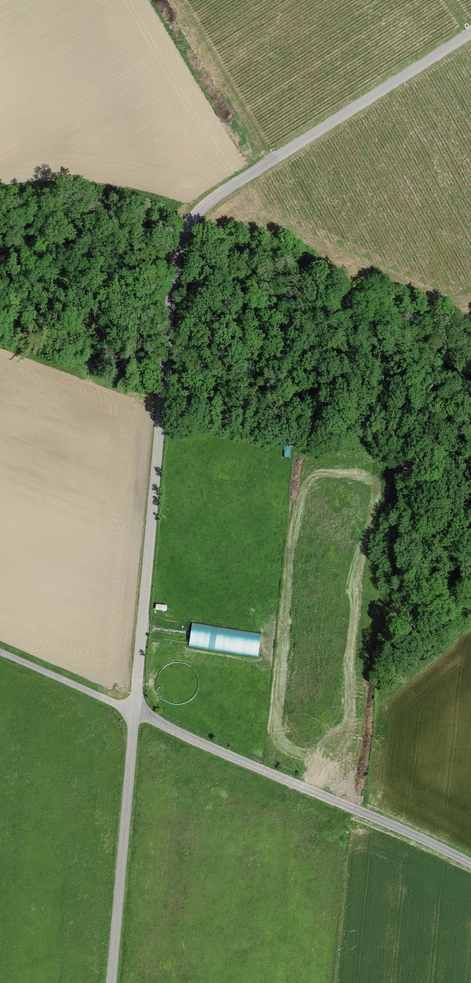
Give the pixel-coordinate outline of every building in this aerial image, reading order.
[(195,622),(191,644),(261,656),(265,633),(195,622)]
